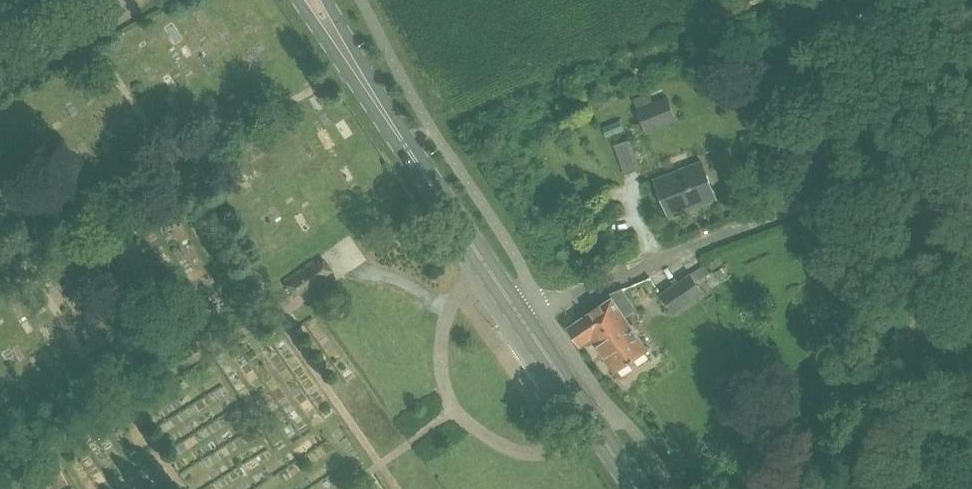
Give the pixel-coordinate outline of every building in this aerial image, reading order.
[(647,132),(676,121),(668,98),(638,109),(647,132)] [(621,121),(603,127),(607,137),(624,130),(621,121)] [(629,141),(615,146),(626,175),(640,170),(629,141)] [(655,180),(669,217),(717,199),(702,161),(655,180)] [(284,284),(294,299),(333,271),(324,257),(315,263),(313,259),(282,280),(285,284),(284,284)] [(660,293),(674,314),(705,292),(697,282),(711,272),(704,263),(660,293)] [(593,337),(615,371),(647,349),(625,316),(636,309),(623,289),(608,295),(611,299),(569,327),(581,345),(593,337)]
